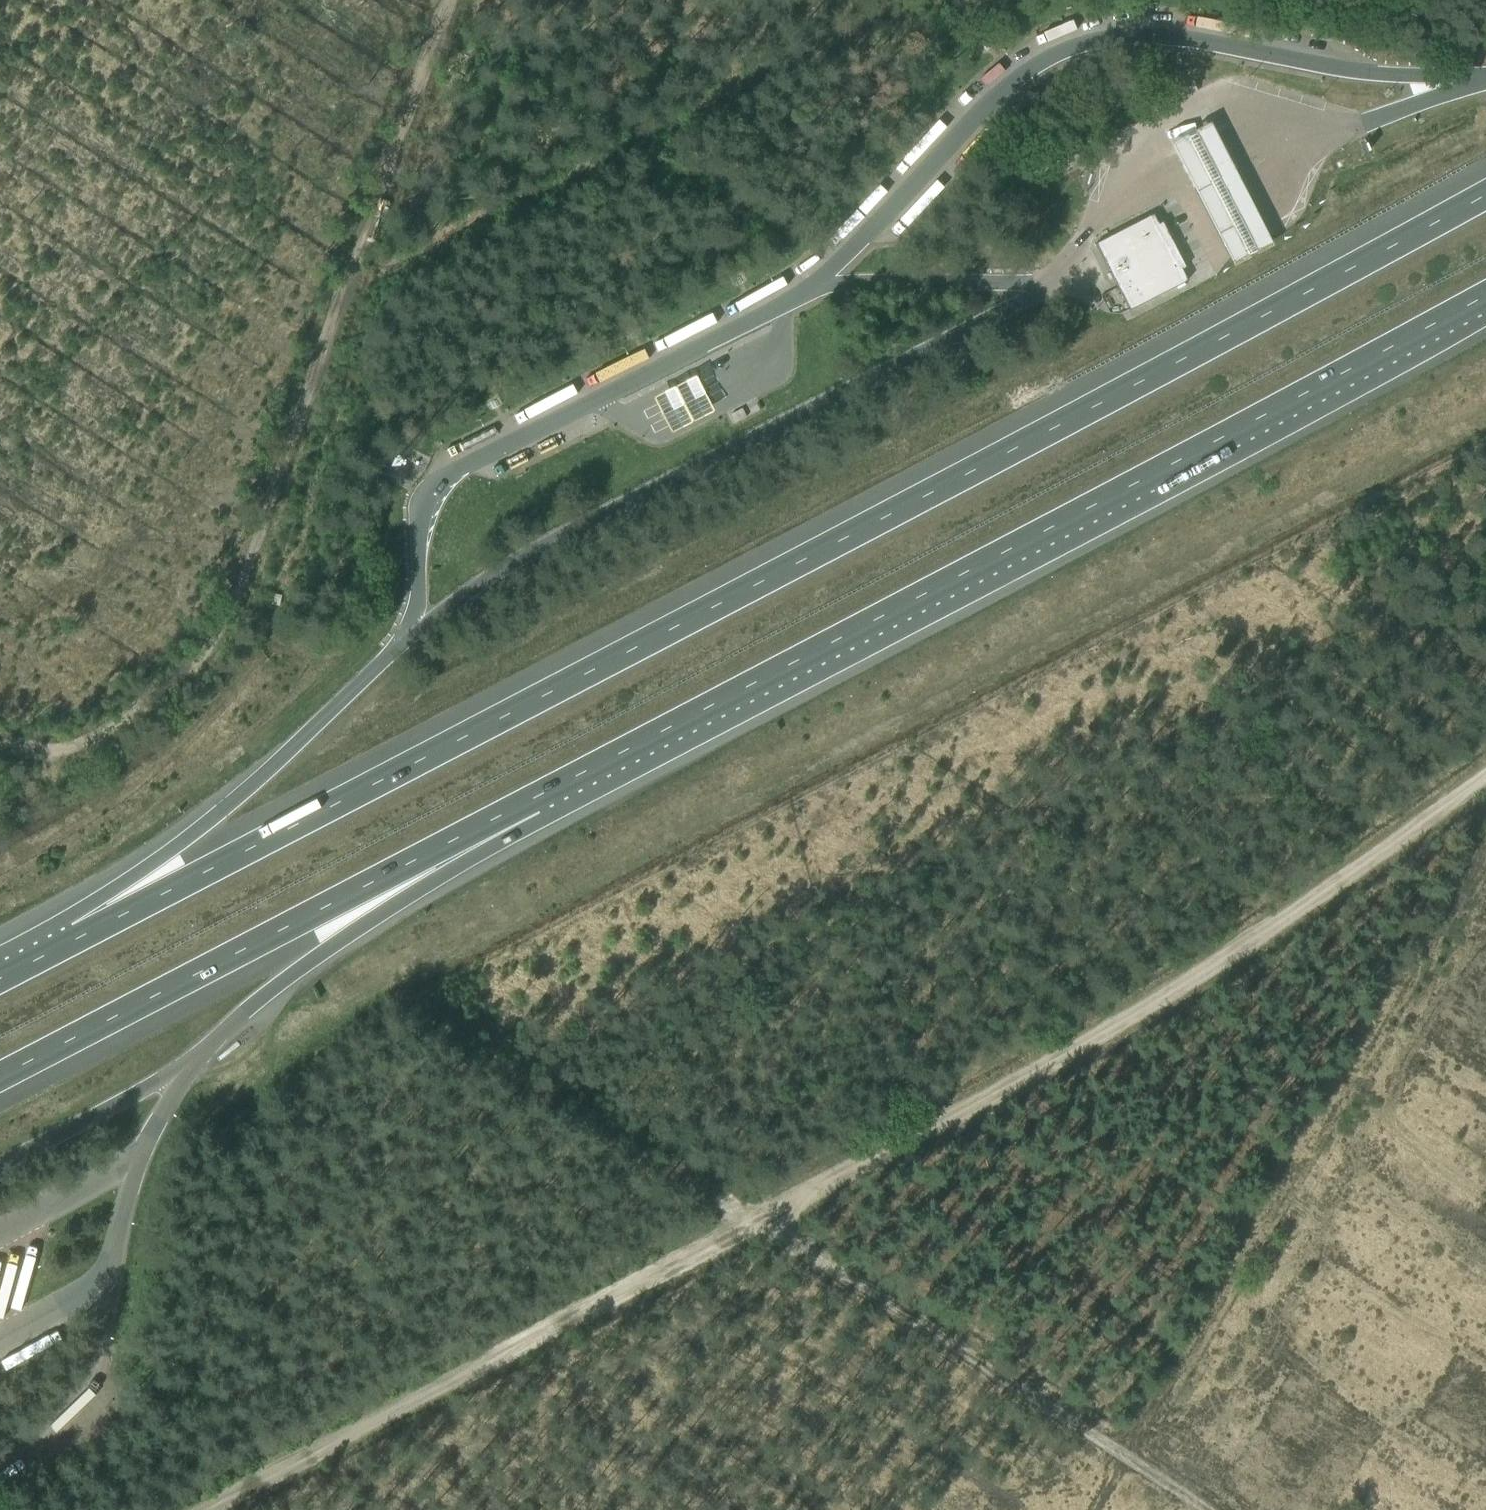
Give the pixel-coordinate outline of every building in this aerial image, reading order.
[(1220,137),(1211,119),(1171,140),(1181,158),(1210,216),(1233,261),(1273,240),(1250,195),(1220,137)] [(1151,212),(1094,242),(1128,307),(1185,278),(1154,218),(1151,212)] [(652,392),(669,428),(713,406),(695,370),(652,392)] [(31,1240),(13,1301),(27,1305),(45,1244),(31,1240)] [(69,1428),(106,1388),(97,1381),(61,1420),(69,1428)]
